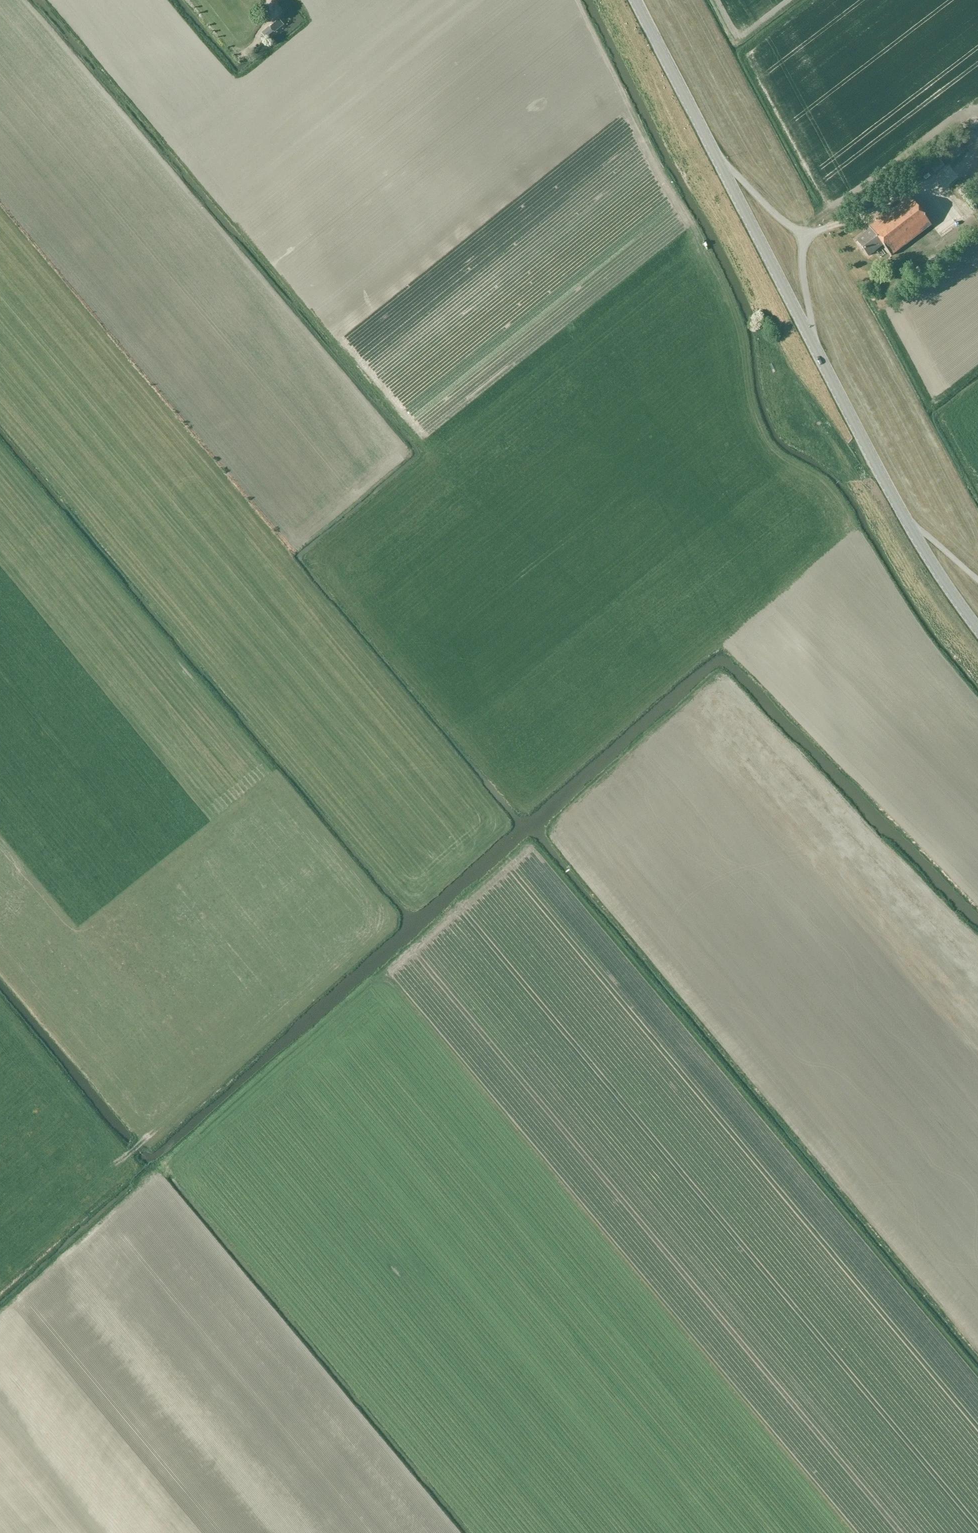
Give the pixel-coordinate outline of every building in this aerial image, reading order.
[(269,27),(262,33),(266,38),(273,32),(269,27)] [(273,43),(278,38),(274,33),(269,38),(273,43)] [(891,255),(931,225),(910,197),(869,227),(870,229),(856,239),(869,256),(883,245),(891,255)]
